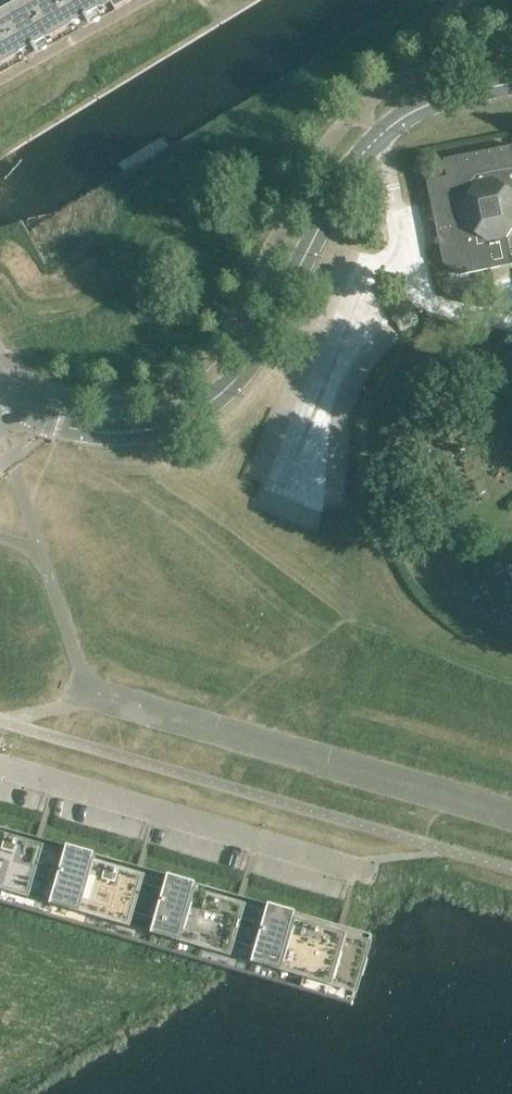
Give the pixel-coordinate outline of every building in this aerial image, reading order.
[(0,5),(0,67),(20,55),(20,54),(48,39),(49,40),(73,26),(72,25),(85,18),(89,25),(92,24),(88,16),(100,10),(101,11),(112,5),(115,10),(134,0),(10,0),(0,5)] [(511,144),(442,158),(446,176),(425,180),(432,212),(436,211),(439,222),(434,223),(442,262),(460,274),(490,268),(500,266),(499,262),(509,259),(510,264),(511,264),(506,237),(511,229),(511,146),(511,144)] [(49,917),(69,847),(42,839),(54,799),(48,797),(36,838),(19,833),(0,827),(0,903),(49,917)] [(69,847),(49,917),(100,932),(150,947),(170,877),(142,869),(154,828),(149,827),(137,867),(120,862),(69,847)] [(170,877),(150,947),(194,959),(200,961),(216,966),(227,969),(236,971),(251,976),(271,906),(243,898),(256,858),(250,856),(238,896),(221,891),(170,877)] [(351,885),(339,925),(271,906),(251,976),(353,1005),(372,935),(345,924),(357,887),(351,885)]
